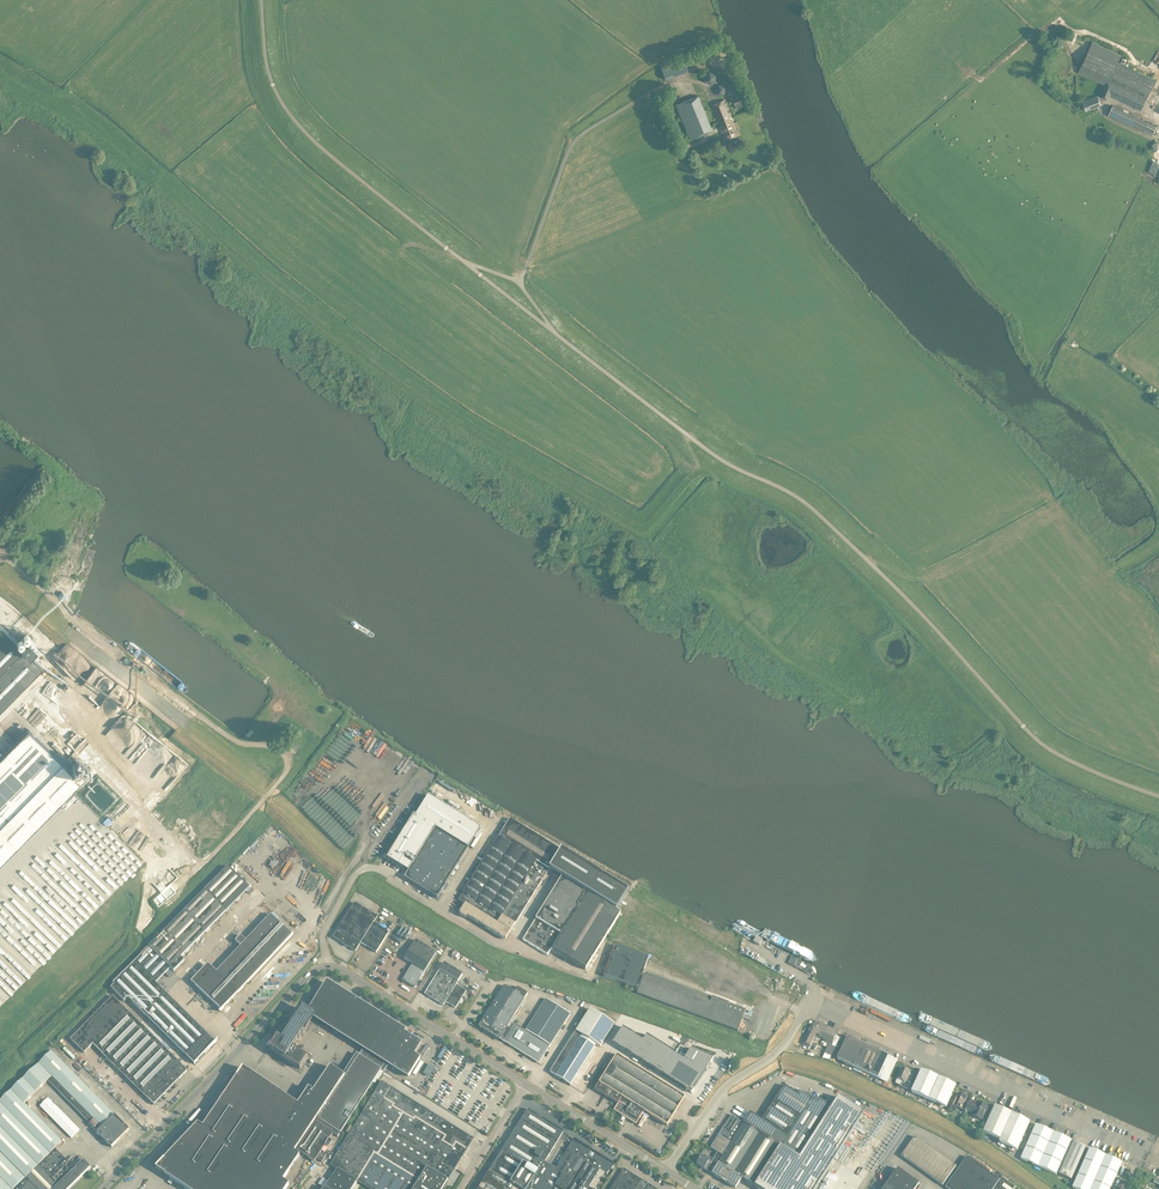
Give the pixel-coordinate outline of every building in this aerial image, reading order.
[(1155,78),(1118,61),(1121,54),(1092,41),(1079,70),(1106,83),(1100,95),(1107,98),(1109,94),(1140,108),(1155,78)] [(683,58),(661,66),(665,78),(687,69),(683,58)] [(707,81),(715,79),(713,72),(705,74),(707,81)] [(726,90),(723,84),(715,88),(718,94),(726,90)] [(690,137),(711,129),(697,94),(676,103),(690,137)] [(1083,100),(1087,109),(1101,103),(1097,94),(1083,100)] [(716,116),(725,138),(738,133),(724,98),(711,104),(714,111),(716,111),(718,115),(716,116)] [(1157,124),(1112,104),(1108,114),(1152,134),(1157,124)] [(42,665),(28,652),(36,644),(28,636),(20,643),(0,624),(0,708),(42,665)] [(49,634),(51,637),(53,636),(57,641),(59,640),(55,635),(53,631),(49,634)] [(47,676),(44,680),(54,689),(58,684),(47,676)] [(97,694),(99,692),(90,684),(88,687),(97,694)] [(76,775),(77,774),(85,767),(77,760),(70,767),(72,769),(71,770),(28,728),(0,756),(0,863),(81,781),(76,775)] [(65,752),(72,759),(78,753),(72,746),(65,752)] [(69,802),(76,795),(73,791),(65,799),(69,802)] [(414,815),(387,858),(408,871),(404,877),(437,898),(468,848),(480,828),(428,796),(416,816),(414,815)] [(44,827),(50,821),(47,818),(40,824),(44,827)] [(535,835),(510,819),(498,837),(458,900),(465,904),(458,914),(465,918),(467,916),(480,924),(535,835)] [(561,850),(535,835),(480,924),(505,940),(549,869),(561,850)] [(561,850),(549,869),(562,877),(523,940),(547,955),(551,948),(585,969),(620,913),(616,910),(628,891),(561,850)] [(246,853),(239,859),(243,863),(249,856),(246,853)] [(113,984),(114,985),(111,988),(124,1001),(127,997),(194,1064),(215,1042),(156,983),(171,969),(174,972),(184,961),(181,958),(226,912),(250,889),(228,867),(113,984)] [(373,922),(377,916),(355,902),(333,937),(344,943),(343,944),(347,947),(347,946),(355,951),(361,943),(360,942),(373,922)] [(271,914),(216,972),(238,993),(292,935),(271,914)] [(401,920),(390,939),(397,943),(408,924),(401,920)] [(389,932),(373,922),(360,942),(361,943),(376,952),(389,932)] [(436,953),(415,940),(404,958),(412,963),(402,980),(414,987),(436,953)] [(603,976),(637,988),(648,958),(615,945),(603,976)] [(755,959),(762,962),(764,957),(757,954),(755,959)] [(445,1001),(455,1008),(466,990),(456,984),(462,974),(444,962),(425,994),(443,1005),(445,1001)] [(43,980),(46,977),(35,966),(33,969),(43,980)] [(237,994),(237,993),(210,968),(197,983),(223,1008),(222,1009),(237,994)] [(644,973),(638,989),(637,993),(744,1033),(751,1012),(644,973)] [(47,988),(53,985),(50,979),(44,982),(47,988)] [(419,1060),(414,1056),(422,1043),(326,982),(307,1012),(314,1016),(344,1035),(364,1048),(359,1055),(356,1053),(348,1066),(342,1075),(330,1066),(313,1091),(308,1088),(295,1108),(250,1078),(250,1077),(233,1103),(222,1098),(203,1127),(198,1124),(155,1168),(187,1188),(286,1188),(289,1184),(283,1180),(300,1155),(294,1152),(296,1149),(297,1150),(314,1161),(325,1145),(328,1148),(332,1141),(329,1139),(333,1133),(338,1137),(373,1082),(374,1083),(377,1079),(378,1079),(383,1071),(384,1071),(389,1063),(409,1076),(419,1060)] [(504,985),(489,1010),(478,1027),(499,1040),(499,1038),(507,1026),(527,993),(517,987),(514,992),(504,985)] [(188,1070),(179,1062),(178,1062),(112,997),(70,1039),(84,1053),(93,1044),(145,1096),(154,1105),(154,1104),(187,1071),(188,1070)] [(546,998),(524,1032),(525,1033),(530,1036),(534,1038),(539,1042),(544,1045),(551,1049),(552,1047),(550,1045),(570,1014),(546,998)] [(314,1016),(307,1012),(302,1009),(282,1040),(277,1037),(269,1049),(300,1069),(308,1057),(293,1047),(314,1016)] [(596,1044),(600,1046),(613,1026),(589,1011),(550,1072),(556,1075),(556,1076),(570,1085),(596,1044)] [(815,1025),(812,1024),(803,1043),(811,1047),(816,1035),(824,1038),(823,1041),(832,1046),(839,1031),(817,1021),(815,1025)] [(239,1023),(234,1029),(237,1032),(243,1026),(239,1023)] [(503,1041),(502,1043),(513,1050),(525,1033),(524,1032),(515,1027),(513,1030),(507,1026),(499,1038),(503,1041)] [(612,1043),(619,1048),(629,1031),(622,1027),(612,1043)] [(626,1052),(636,1035),(629,1031),(619,1048),(626,1052)] [(520,1051),(530,1036),(525,1033),(513,1050),(518,1054),(520,1051)] [(642,1041),(650,1045),(657,1050),(660,1043),(646,1034),(643,1040),(642,1041)] [(636,1035),(626,1052),(633,1056),(642,1041),(643,1040),(636,1035)] [(530,1036),(520,1051),(518,1054),(523,1056),(524,1054),(534,1038),(530,1036)] [(849,1037),(843,1049),(838,1059),(879,1078),(887,1083),(898,1060),(889,1056),(849,1037)] [(528,1059),(529,1057),(539,1042),(534,1038),(524,1054),(523,1056),(528,1059)] [(640,1061),(650,1045),(642,1041),(633,1056),(640,1061)] [(533,1062),(534,1060),(544,1045),(539,1042),(529,1057),(528,1059),(533,1062)] [(660,1043),(657,1050),(664,1054),(670,1058),(674,1053),(674,1052),(660,1043)] [(544,1045),(534,1060),(533,1062),(540,1067),(551,1049),(544,1045)] [(647,1065),(657,1050),(650,1045),(640,1061),(647,1065)] [(73,1059),(75,1057),(65,1046),(63,1048),(73,1059)] [(684,1059),(704,1072),(714,1057),(690,1049),(684,1059)] [(654,1069),(664,1054),(657,1050),(647,1065),(654,1069)] [(51,1051),(11,1090),(24,1103),(48,1080),(95,1128),(94,1129),(97,1132),(111,1147),(112,1147),(121,1138),(111,1129),(120,1121),(51,1051)] [(674,1053),(670,1058),(661,1074),(691,1092),(704,1072),(684,1059),(674,1053)] [(654,1069),(661,1074),(670,1058),(664,1054),(654,1069)] [(910,1072),(902,1068),(897,1078),(903,1080),(900,1086),(908,1089),(911,1083),(906,1081),(910,1072)] [(922,1070),(912,1092),(947,1107),(957,1086),(922,1070)] [(323,1188),(353,1188),(358,1182),(370,1188),(442,1188),(473,1139),(381,1081),(353,1127),(350,1125),(346,1132),(349,1134),(330,1165),(337,1169),(323,1188)] [(700,1089),(707,1093),(711,1086),(704,1083),(700,1089)] [(706,1169),(707,1170),(708,1171),(735,1188),(742,1178),(754,1186),(759,1188),(815,1188),(863,1113),(838,1097),(832,1105),(800,1092),(798,1094),(784,1085),(762,1120),(750,1112),(743,1122),(731,1114),(718,1135),(718,1136),(716,1139),(710,1147),(717,1152),(712,1160),(706,1169)] [(115,1089),(113,1091),(133,1113),(136,1111),(115,1089)] [(90,1168),(91,1168),(90,1167),(84,1161),(84,1160),(80,1157),(79,1156),(77,1158),(78,1159),(71,1166),(55,1149),(62,1142),(24,1103),(11,1090),(0,1101),(0,1188),(69,1188),(90,1168)] [(955,1103),(951,1101),(948,1109),(954,1112),(957,1107),(962,1109),(967,1097),(959,1094),(955,1103)] [(48,1098),(40,1106),(71,1138),(80,1130),(48,1098)] [(988,1107),(978,1102),(977,1105),(969,1102),(966,1110),(973,1113),(973,1115),(982,1120),(988,1107)] [(1030,1121),(995,1106),(984,1132),(1001,1139),(1000,1142),(1017,1150),(1030,1121)] [(478,1188),(535,1188),(550,1165),(545,1162),(563,1132),(527,1109),(478,1188)] [(672,1128),(677,1120),(673,1118),(669,1126),(672,1128)] [(129,1130),(120,1121),(111,1129),(121,1138),(129,1130),(129,1129),(129,1130)] [(1036,1124),(1021,1159),(1056,1174),(1072,1140),(1036,1124)] [(957,1166),(915,1136),(901,1156),(943,1185),(957,1166)] [(550,1165),(535,1188),(594,1188),(604,1173),(606,1174),(613,1163),(574,1138),(567,1150),(568,1150),(556,1169),(550,1165)] [(1073,1141),(1058,1173),(1064,1176),(1071,1179),(1086,1146),(1073,1141)] [(1122,1162),(1090,1148),(1073,1187),(1077,1188),(1110,1188),(1122,1162)] [(325,1157),(320,1153),(317,1159),(322,1162),(325,1157)] [(702,1155),(701,1155),(696,1163),(706,1169),(712,1160),(705,1155),(702,1155)] [(1000,1180),(968,1157),(958,1170),(974,1181),(982,1187),(985,1183),(993,1188),(1000,1180)] [(903,1183),(908,1176),(897,1168),(892,1176),(903,1183)] [(611,1187),(614,1188),(656,1188),(623,1169),(611,1187)] [(958,1170),(946,1187),(949,1188),(969,1188),(974,1181),(958,1170)] [(903,1183),(892,1176),(886,1183),(894,1188),(899,1188),(903,1183)] [(908,1176),(903,1183),(910,1188),(915,1188),(919,1183),(908,1176)] [(993,1188),(1018,1188),(1002,1177),(1000,1180),(993,1188)]
